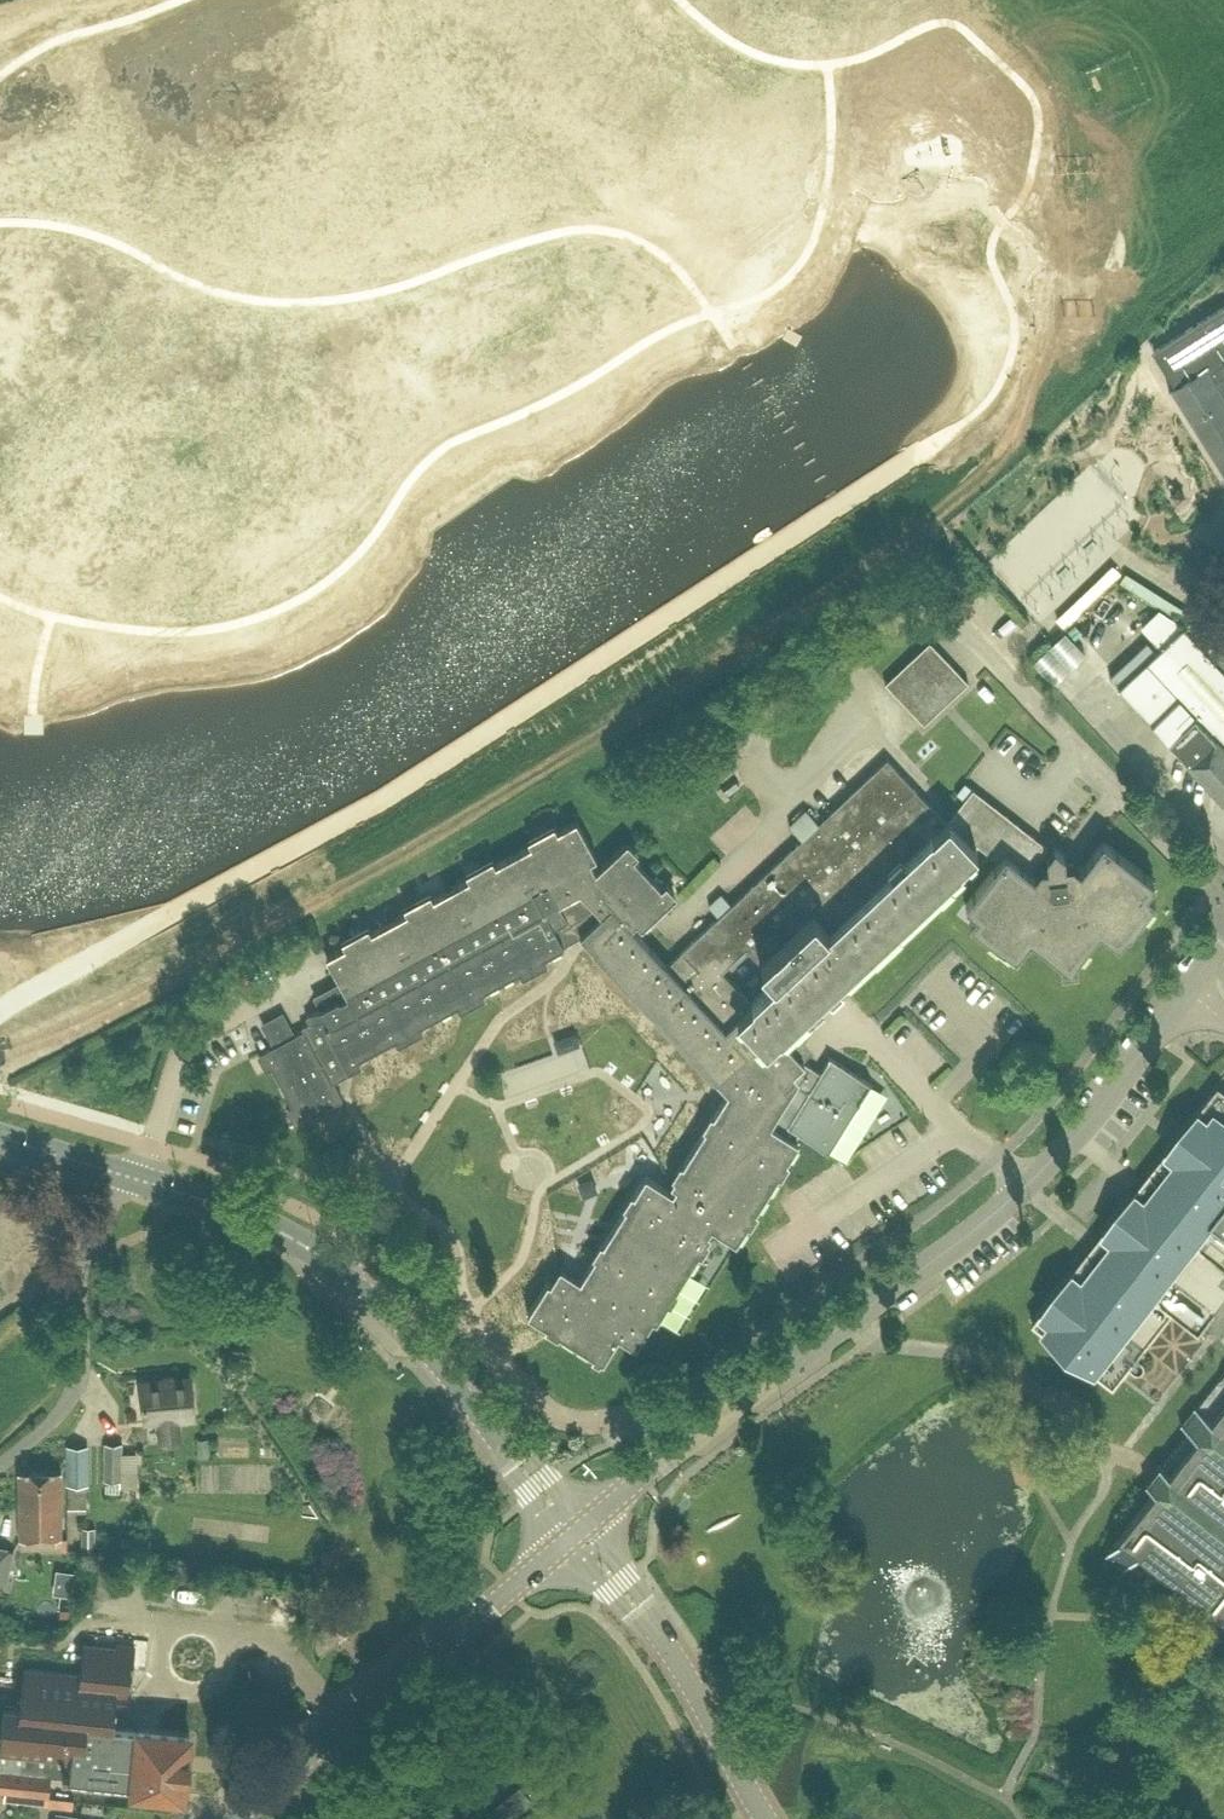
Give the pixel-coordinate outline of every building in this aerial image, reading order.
[(1196,329),(1213,346),(1199,360),(1146,393),(1111,424),(1134,451),(1170,420),(1154,403),(1174,390),(1223,471),(1223,299),(1196,329)] [(1067,622),(1128,574),(1120,565),(1060,612),(1067,622)] [(1102,634),(1124,621),(1114,604),(1092,618),(1102,634)] [(1140,624),(1160,646),(1181,628),(1182,627),(1156,610),(1140,624)] [(1181,628),(1160,646),(1155,651),(1117,686),(1220,798),(1223,795),(1223,674),(1181,628)] [(1043,649),(1057,675),(1088,658),(1074,632),(1043,649)] [(1216,635),(1205,646),(1223,667),(1223,643),(1216,635)] [(885,682),(923,723),(968,681),(929,640),(885,682)] [(1147,642),(1109,677),(1117,686),(1155,651),(1147,642)] [(820,997),(831,1010),(843,999),(831,986),(976,851),(973,847),(975,843),(998,861),(1024,828),(972,788),(948,818),(945,821),(914,789),(885,759),(666,965),(656,975),(633,996),(714,1080),(717,1077),(725,1086),(779,1035),(820,997)] [(740,813),(751,829),(761,822),(750,806),(740,813)] [(544,958),(542,955),(578,935),(590,948),(589,949),(633,996),(656,975),(666,965),(630,927),(635,921),(641,927),(674,895),(664,884),(661,887),(633,857),(636,854),(625,843),(601,865),(576,819),(326,955),(341,982),(330,988),(336,999),(306,1015),(309,1022),(302,1026),(303,1029),(321,1065),(330,1081),(348,1072),(345,1066),(358,1059),(356,1057),(392,1037),(393,1040),(419,1026),(419,1023),(454,1003),(456,1006),(482,992),(480,989),(516,969),(518,973),(544,958)] [(1081,867),(1074,862),(1073,861),(1065,862),(1064,854),(1054,846),(1046,856),(1047,866),(1040,867),(1034,875),(1028,871),(1047,846),(1024,828),(998,861),(965,902),(977,911),(968,921),(1002,948),(1005,945),(1016,953),(1029,937),(1059,960),(1060,968),(1076,966),(1075,958),(1098,928),(1115,941),(1124,930),(1127,932),(1154,898),(1145,892),(1154,881),(1102,840),(1081,867)] [(261,1024),(272,1046),(294,1034),(283,1013),(261,1024)] [(268,1067),(279,1086),(321,1065),(303,1029),(294,1034),(272,1046),(258,1053),(266,1068),(268,1067)] [(552,1283),(547,1279),(526,1312),(601,1359),(618,1332),(629,1339),(632,1334),(636,1337),(650,1316),(655,1319),(709,1232),(707,1231),(710,1225),(734,1240),(797,1140),(793,1138),(797,1131),(827,1149),(869,1082),(829,1056),(820,1071),(803,1061),(779,1035),(725,1086),(729,1090),(725,1095),(724,1095),(670,1181),(675,1185),(671,1190),(644,1174),(577,1281),(564,1272),(561,1276),(558,1273),(552,1283)] [(295,1123),(339,1099),(330,1081),(321,1065),(279,1086),(289,1106),(287,1107),(295,1123)] [(1204,1102),(1215,1088),(1213,1087),(1141,1180),(1138,1178),(1138,1177),(1137,1179),(1143,1183),(1135,1194),(1129,1189),(1128,1190),(1131,1192),(1096,1236),(1086,1248),(1030,1320),(1058,1342),(1056,1344),(1056,1345),(1078,1363),(1079,1362),(1080,1360),(1111,1384),(1128,1363),(1132,1366),(1133,1367),(1134,1367),(1135,1367),(1137,1367),(1139,1367),(1141,1365),(1142,1361),(1140,1356),(1136,1352),(1170,1309),(1196,1329),(1218,1302),(1223,1295),(1223,1294),(1223,1117),(1204,1102)] [(1196,1406),(1193,1405),(1192,1406),(1195,1408),(1183,1423),(1180,1421),(1179,1422),(1189,1430),(1160,1465),(1158,1463),(1157,1464),(1159,1466),(1147,1481),(1145,1480),(1144,1481),(1154,1489),(1104,1551),(1123,1566),(1136,1549),(1220,1615),(1223,1611),(1223,1371),(1196,1406)] [(177,1415),(194,1413),(191,1374),(142,1378),(145,1417),(158,1416),(160,1439),(179,1437),(177,1415)] [(321,1478),(318,1434),(297,1435),(300,1480),(321,1478)] [(120,1442),(105,1442),(104,1478),(120,1478),(120,1442)] [(86,1483),(86,1445),(67,1445),(67,1483),(68,1483),(86,1483)] [(20,1537),(61,1536),(60,1468),(19,1468),(20,1537)] [(86,1494),(86,1483),(68,1483),(68,1510),(86,1510),(86,1494)] [(94,1550),(94,1526),(80,1526),(80,1550),(94,1550)] [(13,1549),(0,1546),(0,1582),(5,1583),(13,1549)] [(0,1751),(0,1788),(5,1789),(49,1794),(51,1773),(66,1774),(65,1779),(102,1782),(132,1785),(132,1787),(182,1792),(185,1769),(187,1754),(189,1730),(140,1724),(138,1724),(138,1727),(113,1724),(113,1718),(116,1694),(127,1696),(131,1666),(132,1657),(134,1658),(135,1643),(117,1640),(117,1643),(84,1640),(81,1671),(24,1665),(21,1695),(20,1704),(6,1702),(3,1731),(0,1751)] [(406,1744),(398,1734),(388,1742),(396,1752),(406,1744)] [(505,1818),(530,1798),(519,1785),(494,1805),(505,1818)]
